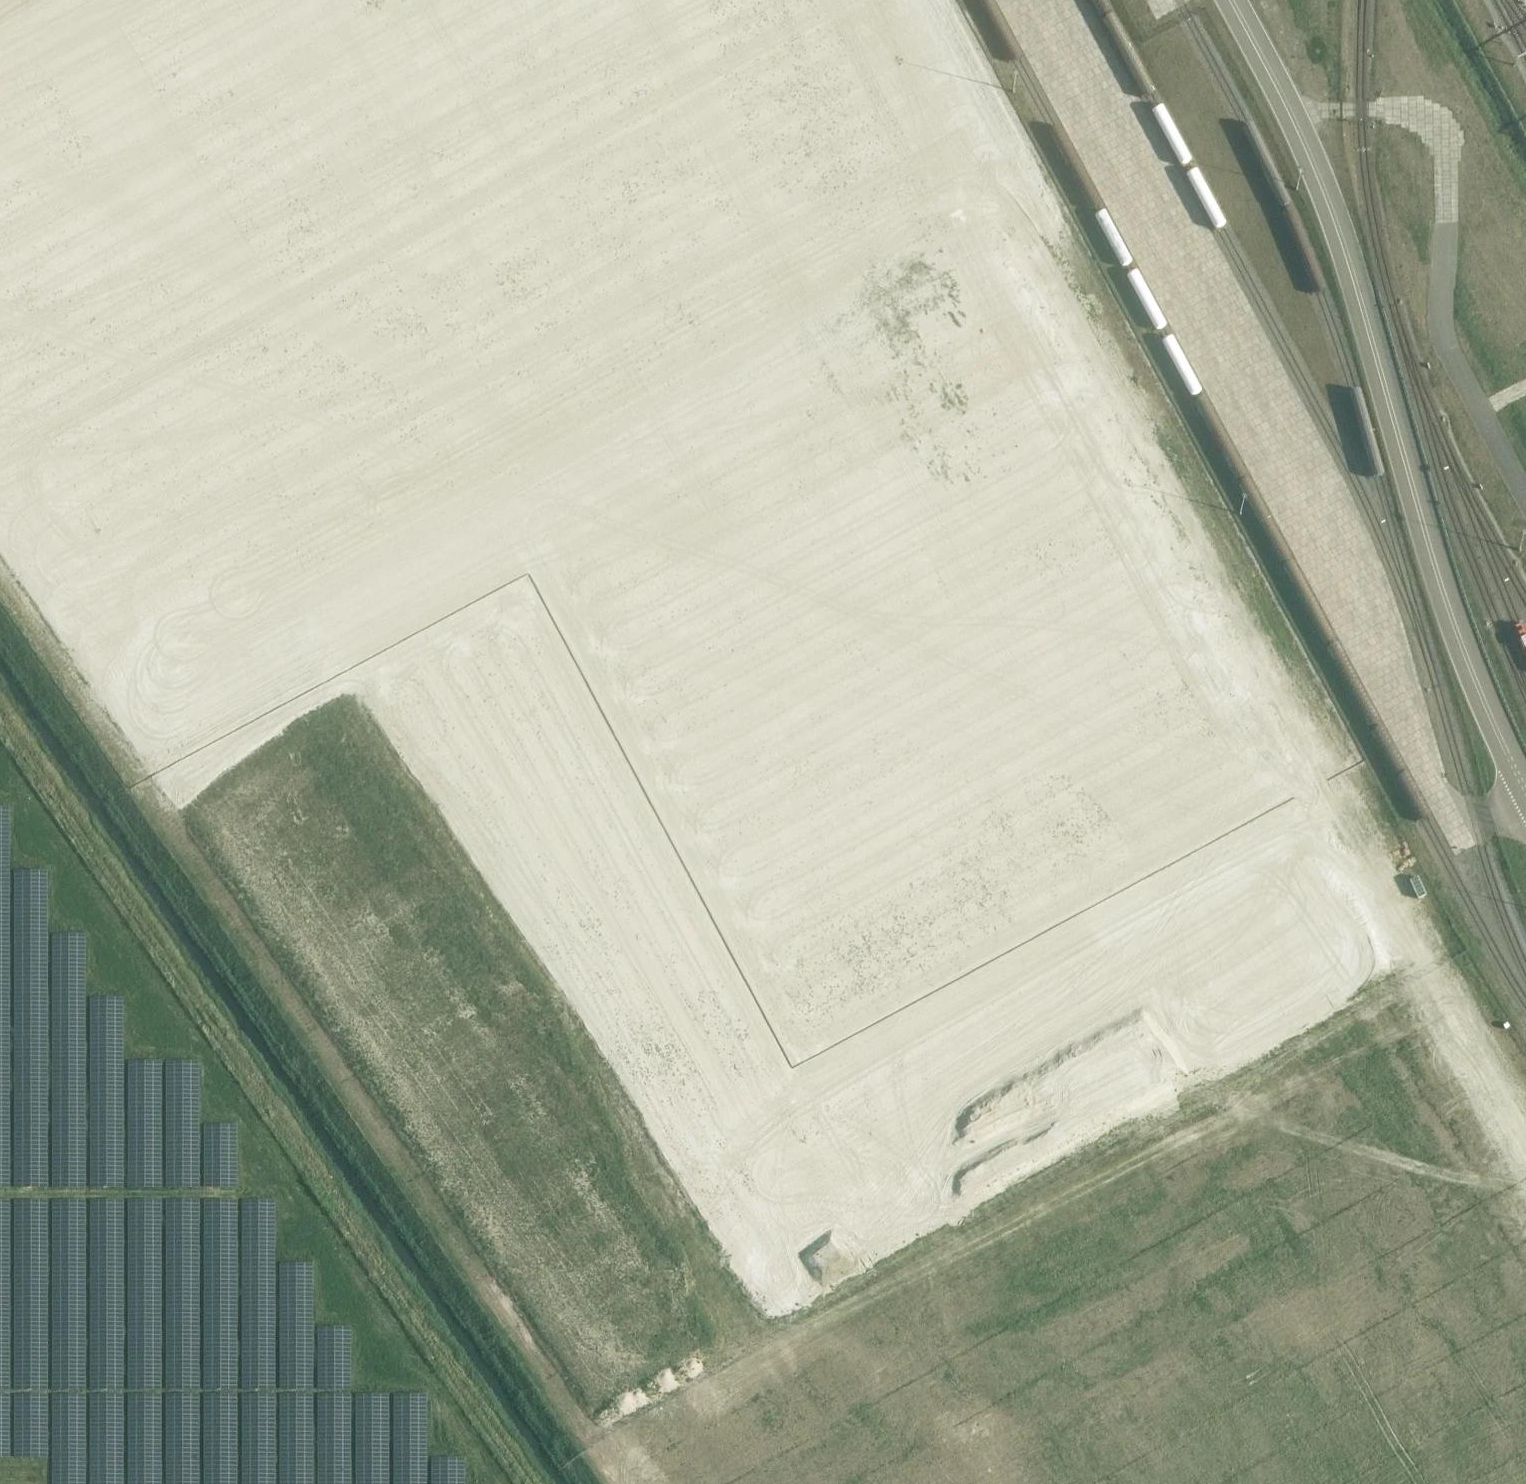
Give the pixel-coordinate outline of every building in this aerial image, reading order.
[(941,203),(831,0),(668,0),(452,117),(445,105),(319,173),(326,185),(190,259),(14,354),(0,362),(0,398),(132,641),(941,203)] [(190,259),(167,216),(0,307),(0,327),(14,354),(190,259)]
